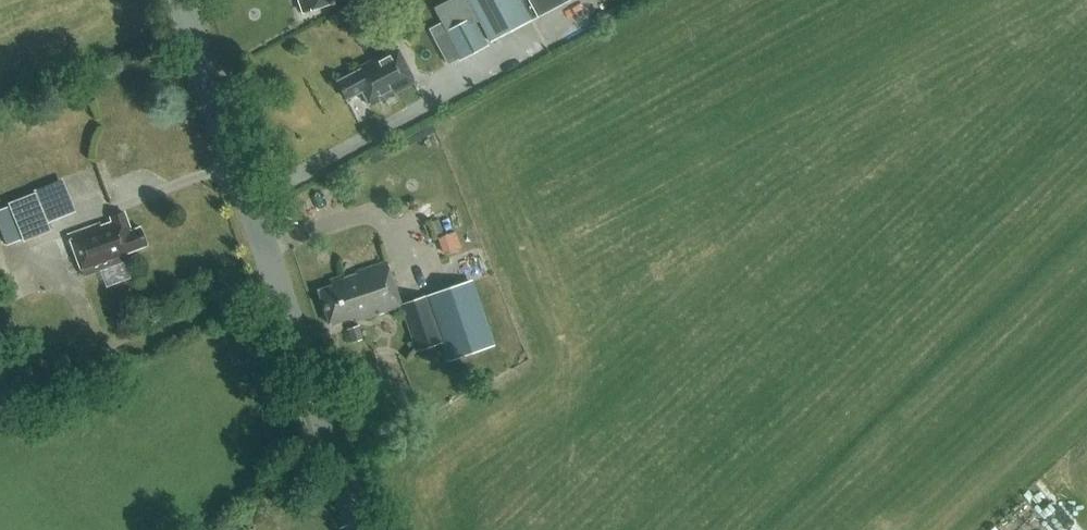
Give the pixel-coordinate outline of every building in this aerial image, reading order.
[(303,12),(338,0),(298,0),(303,12)] [(569,0),(449,0),(434,8),(460,58),(488,43),(476,22),(480,20),(491,41),(569,0)] [(370,106),(416,81),(398,46),(360,67),(361,69),(338,81),(347,99),(363,91),(370,106)] [(35,193),(9,204),(10,206),(0,210),(0,228),(5,240),(7,245),(24,238),(24,240),(50,230),(49,228),(62,222),(48,188),(35,193)] [(110,218),(112,224),(101,228),(100,223),(68,235),(83,275),(126,260),(124,254),(147,245),(140,228),(131,231),(124,212),(110,218)] [(454,231),(444,235),(437,238),(444,255),(461,249),(454,231)] [(333,286),(319,291),(330,324),(355,316),(356,321),(402,306),(402,305),(387,261),(355,272),(356,274),(344,278),(343,276),(331,280),(333,286)] [(426,297),(402,305),(402,306),(417,351),(441,342),(445,341),(451,359),(492,345),(470,282),(426,297)] [(363,340),(359,326),(347,330),(352,344),(363,340)]
